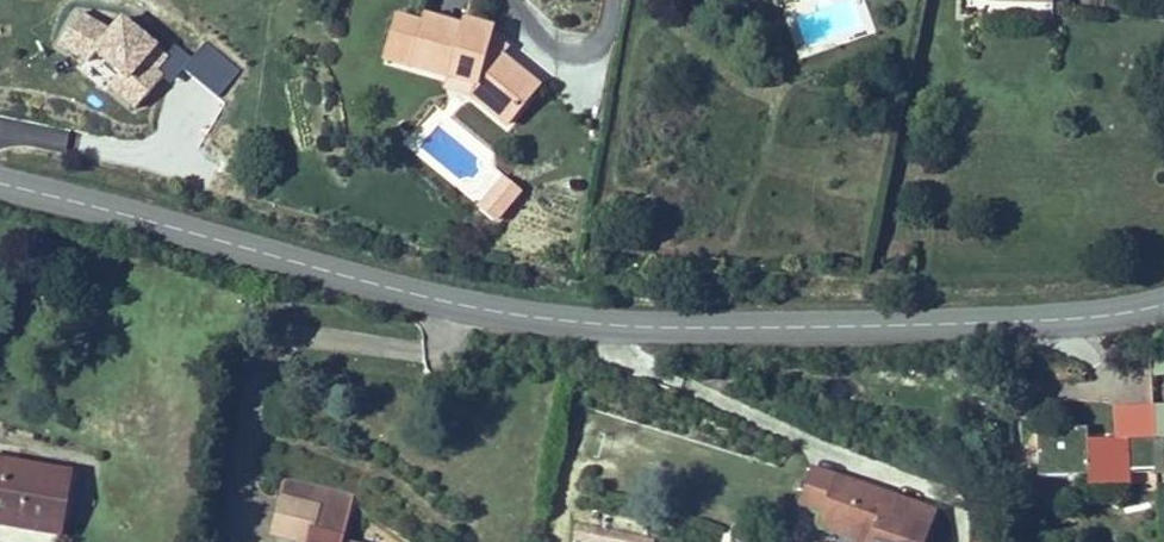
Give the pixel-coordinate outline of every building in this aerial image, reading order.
[(131,109),(173,55),(118,12),(106,27),(79,7),(50,45),(131,109)] [(535,93),(481,47),(484,32),(457,24),(454,32),(414,21),(411,29),(382,21),(374,48),(403,56),(399,69),(442,82),(444,74),(475,82),(471,99),(502,127),(535,93)] [(403,56),(374,48),(371,62),(399,69),(403,56)] [(440,91),(471,99),(475,82),(444,74),(442,82),(440,91)] [(528,196),(504,180),(480,214),(504,230),(528,196)] [(1151,404),(1153,436),(1156,483),(1163,482),(1163,402),(1151,404)] [(1147,436),(1145,404),(1107,406),(1109,438),(1147,436)] [(1150,473),(1147,436),(1109,438),(1083,440),(1082,429),(1031,432),(1033,461),(1085,458),(1087,490),(1126,487),(1125,475),(1150,473)] [(1085,458),(1033,461),(1034,484),(1074,481),(1069,491),(1111,514),(1126,487),(1087,490),(1085,458)] [(0,470),(0,530),(59,539),(67,479),(0,470)] [(819,536),(835,495),(815,488),(799,528),(819,536)] [(835,495),(819,536),(816,541),(929,541),(932,535),(835,495)] [(351,505),(309,496),(304,515),(318,518),(313,539),(327,541),(342,541),(351,505)] [(0,530),(0,541),(58,541),(59,539),(0,530)]
